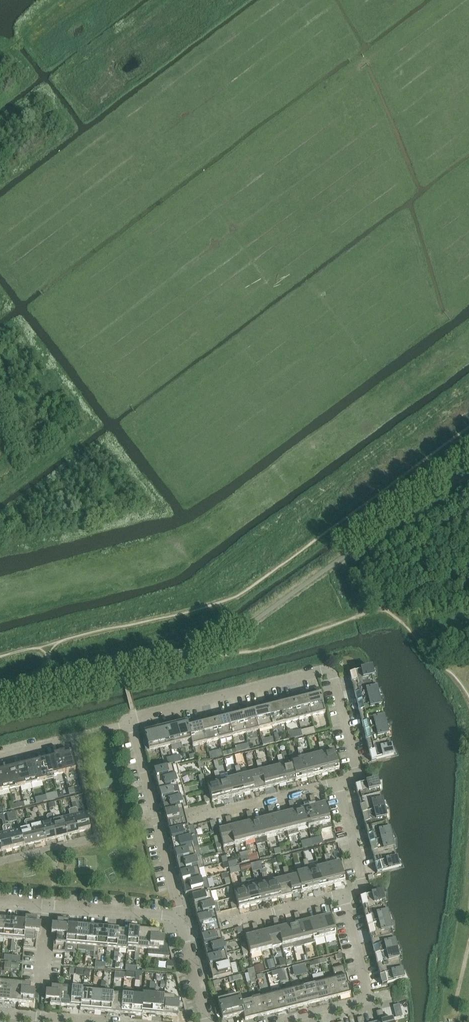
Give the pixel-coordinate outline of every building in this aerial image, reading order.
[(349,674),(353,689),(375,684),(371,669),(349,674)] [(375,684),(353,689),(357,704),(379,698),(375,684)] [(307,698),(312,717),(325,714),(319,688),(318,688),(318,689),(313,690),(314,697),(307,698)] [(312,717),(307,698),(300,700),(298,694),(292,695),(298,720),(312,717)] [(281,705),(285,724),(298,720),(292,695),(286,697),(288,703),(281,705)] [(357,704),(360,718),(382,713),(379,698),(357,704)] [(266,702),(272,727),(285,724),(281,705),(273,707),(272,700),(266,702)] [(254,712),(259,730),(272,727),(266,702),(260,703),(261,710),(254,712)] [(239,708),(246,734),(259,730),(254,712),(247,714),(245,707),(239,708)] [(235,717),(228,718),(232,737),(246,734),(239,708),(233,710),(235,717)] [(360,718),(364,733),(386,727),(382,713),(360,718)] [(213,715),(219,740),(232,737),(228,718),(221,720),(219,714),(213,715)] [(209,723),(201,725),(206,744),(219,740),(213,715),(207,717),(209,723)] [(206,744),(201,725),(194,727),(193,720),(187,722),(191,741),(193,747),(206,744)] [(187,722),(187,721),(176,724),(181,743),(191,741),(187,722)] [(166,727),(170,746),(181,743),(176,724),(166,727)] [(170,746),(166,727),(155,729),(160,749),(170,746)] [(386,727),(364,733),(368,747),(389,742),(386,727)] [(160,749),(155,729),(144,732),(146,740),(143,741),(146,752),(160,749)] [(389,742),(368,747),(371,762),(393,757),(389,742)] [(323,753),(328,773),(339,771),(334,751),(325,753),(324,748),(320,749),(321,754),(323,753)] [(59,755),(64,774),(75,771),(71,752),(59,755)] [(299,754),(300,759),(302,759),(307,779),(318,776),(313,756),(304,758),(303,753),(299,754)] [(323,753),(321,754),(313,756),(318,776),(328,773),(323,753)] [(59,755),(48,757),(54,779),(53,777),(64,774),(59,755)] [(37,763),(42,782),(54,779),(48,757),(47,757),(48,760),(37,763)] [(292,764),(297,781),(307,779),(302,759),(300,759),(291,762),(292,764)] [(278,762),(280,767),(282,766),(286,784),(297,781),(292,764),(284,766),(283,761),(278,762)] [(26,765),(31,785),(42,782),(37,763),(26,765)] [(31,785),(26,765),(15,768),(20,788),(31,785)] [(154,771),(157,782),(180,776),(177,765),(154,771)] [(263,771),(262,766),(257,767),(259,772),(261,772),(265,789),(276,786),(271,769),(263,771)] [(282,766),(280,767),(271,769),(276,786),(286,784),(282,766)] [(4,771),(9,790),(20,788),(15,768),(4,771)] [(9,790),(4,771),(0,772),(0,793),(9,790)] [(242,776),(240,771),(236,772),(237,778),(239,777),(244,794),(255,792),(250,774),(242,776)] [(250,774),(255,792),(265,789),(261,772),(259,772),(250,774)] [(180,776),(157,782),(160,793),(183,787),(180,776)] [(221,782),(219,777),(215,778),(216,783),(219,782),(223,800),(233,797),(229,780),(221,782)] [(229,780),(233,797),(244,794),(239,777),(237,778),(229,780)] [(355,786),(359,801),(380,796),(377,781),(355,786)] [(219,782),(216,783),(208,785),(212,802),(223,800),(219,782)] [(160,793),(162,803),(185,797),(183,787),(160,793)] [(47,801),(59,797),(58,792),(45,795),(47,801)] [(384,810),(380,796),(359,801),(362,816),(384,810)] [(162,803),(165,813),(183,809),(188,808),(185,797),(162,803)] [(314,807),(319,826),(320,831),(331,829),(325,804),(316,806),(315,801),(311,802),(312,807),(314,807)] [(295,811),(294,806),(290,807),(291,812),(293,812),(297,829),(298,829),(307,827),(308,827),(304,809),(295,811)] [(314,807),(312,807),(304,809),(308,827),(307,827),(308,829),(319,826),(314,807)] [(73,809),(79,833),(90,830),(86,812),(78,814),(77,809),(75,808),(73,809)] [(63,818),(68,836),(79,833),(73,809),(70,810),(69,811),(70,816),(63,818)] [(166,820),(169,832),(188,828),(185,816),(183,809),(165,813),(166,818),(166,820)] [(384,810),(362,816),(366,830),(388,825),(384,810)] [(287,832),(283,815),(274,817),(273,812),(269,813),(270,818),(272,817),(276,835),(287,832)] [(283,815),(287,832),(288,837),(299,834),(298,829),(297,829),(293,812),(291,812),(283,815)] [(50,815),(56,839),(68,836),(63,818),(56,820),(55,815),(53,814),(50,815)] [(48,822),(41,823),(45,841),(56,839),(50,815),(48,815),(47,817),(48,822)] [(251,822),(255,840),(266,837),(262,820),(253,822),(252,817),(248,818),(249,823),(251,822)] [(262,820),(266,837),(276,835),(272,817),(270,818),(262,820)] [(31,819),(28,820),(34,844),(45,841),(41,823),(34,825),(33,820),(31,819)] [(26,827),(19,829),(23,847),(34,844),(28,820),(25,821),(24,823),(26,827)] [(227,823),(228,828),(230,828),(234,845),(245,843),(241,825),(232,827),(231,822),(227,823)] [(251,822),(249,823),(241,825),(245,843),(255,840),(251,822)] [(9,825),(6,826),(12,850),(23,847),(19,829),(12,831),(11,826),(9,825)] [(366,830),(370,845),(391,839),(388,825),(366,830)] [(0,834),(0,847),(1,852),(12,850),(6,826),(3,826),(2,828),(3,833),(0,834)] [(169,832),(172,843),(190,838),(188,828),(169,832)] [(230,828),(228,828),(219,831),(223,848),(234,845),(230,828)] [(172,843),(175,853),(199,847),(196,837),(190,838),(172,843)] [(391,839),(370,845),(373,859),(395,854),(391,839)] [(201,858),(199,847),(175,853),(177,864),(201,858)] [(395,854),(373,859),(377,874),(399,869),(395,854)] [(204,868),(201,858),(177,864),(180,874),(198,870),(204,868)] [(325,861),(327,866),(329,865),(334,885),(345,882),(340,863),(331,865),(330,860),(325,861)] [(308,871),(313,890),(323,888),(318,868),(310,870),(309,865),(304,866),(306,871),(308,871)] [(318,868),(323,888),(334,885),(329,865),(327,866),(318,868)] [(201,880),(198,870),(180,874),(183,885),(201,880)] [(308,871),(306,871),(297,873),(297,876),(298,876),(302,893),(313,890),(308,871)] [(288,878),(292,896),(302,893),(298,876),(297,876),(290,878),(288,873),(284,874),(285,879),(288,878)] [(266,884),(271,901),(281,898),(277,881),(268,883),(267,878),(263,879),(264,884),(266,884)] [(288,878),(285,879),(277,881),(281,898),(292,896),(288,878)] [(201,880),(183,885),(185,896),(204,891),(201,880)] [(260,904),(256,886),(248,888),(246,883),(242,884),(243,889),(245,889),(250,906),(260,904)] [(256,886),(260,904),(271,901),(266,884),(264,884),(256,886)] [(245,889),(243,889),(234,892),(239,909),(250,906),(245,889)] [(192,897),(195,908),(213,904),(210,893),(192,897)] [(360,898),(364,913),(386,908),(382,893),(360,898)] [(195,908),(197,919),(215,914),(213,904),(195,908)] [(389,922),(386,908),(364,913),(367,928),(389,922)] [(320,919),(324,938),(336,936),(331,916),(322,918),(320,913),(316,914),(317,919),(320,919)] [(201,932),(202,937),(220,933),(219,928),(216,919),(215,914),(197,919),(199,923),(201,932)] [(24,941),(23,949),(36,951),(37,933),(40,934),(41,925),(36,924),(37,918),(25,917),(25,922),(26,922),(24,941)] [(299,924),(304,946),(315,944),(314,941),(313,941),(313,939),(309,921),(301,923),(300,918),(295,919),(296,924),(299,924)] [(314,941),(324,938),(320,919),(317,919),(309,921),(313,939),(313,941),(314,941)] [(5,920),(3,939),(12,940),(11,946),(15,946),(16,940),(14,940),(15,921),(5,920)] [(68,926),(69,921),(57,920),(57,926),(52,926),(51,934),(54,935),(53,952),(65,953),(66,945),(68,926)] [(25,922),(15,921),(14,940),(16,940),(24,941),(26,922),(25,922)] [(367,928),(371,942),(393,937),(389,922),(367,928)] [(274,925),(275,930),(278,929),(282,947),(292,944),(288,927),(280,929),(279,924),(274,925)] [(288,927),(292,944),(294,949),(304,946),(299,924),(296,924),(288,927)] [(78,927),(68,926),(66,945),(74,946),(74,952),(78,952),(78,946),(76,946),(78,927)] [(76,946),(78,946),(86,947),(88,927),(78,927),(76,946)] [(94,953),(98,954),(98,948),(96,948),(98,928),(88,927),(86,947),(95,947),(94,953)] [(98,948),(107,948),(108,929),(98,928),(96,948),(98,948)] [(115,949),(114,955),(118,955),(119,949),(117,949),(118,930),(108,929),(107,948),(115,949)] [(127,948),(128,948),(136,949),(135,955),(139,955),(140,949),(138,949),(139,930),(129,929),(128,931),(129,931),(127,948)] [(258,929),(253,930),(254,935),(257,934),(261,952),(271,949),(267,932),(259,934),(258,929)] [(267,932),(271,949),(282,947),(278,929),(275,930),(267,932)] [(117,949),(119,949),(127,950),(128,948),(127,948),(129,931),(128,931),(118,930),(117,949)] [(138,949),(140,949),(148,950),(149,930),(139,930),(138,949)] [(149,930),(148,950),(148,955),(169,957),(167,945),(164,945),(164,938),(160,938),(160,931),(149,930)] [(202,937),(205,948),(223,944),(220,933),(202,937)] [(257,934),(254,935),(246,937),(250,955),(261,952),(257,934)] [(397,951),(393,937),(371,942),(375,957),(397,951)] [(223,944),(205,948),(207,959),(225,954),(223,944)] [(375,957),(378,971),(400,966),(397,951),(375,957)] [(207,959),(210,969),(228,965),(228,964),(225,954),(207,959)] [(228,965),(210,969),(213,980),(233,975),(230,964),(228,964),(228,965)] [(335,979),(340,997),(350,994),(343,966),(332,969),(335,980),(335,979)] [(400,966),(378,971),(382,986),(404,981),(400,966)] [(314,985),(319,1002),(329,1000),(325,982),(324,977),(313,980),(314,985)] [(335,979),(335,980),(325,982),(329,1000),(340,997),(335,979)] [(8,1004),(10,983),(0,982),(0,1001),(5,1001),(5,1003),(8,1004)] [(20,984),(10,983),(8,1004),(11,1004),(11,1002),(18,1003),(20,984)] [(20,984),(18,1003),(29,1004),(29,999),(34,1000),(35,991),(30,991),(31,985),(20,984)] [(81,1008),(80,1008),(80,1011),(88,1011),(87,1013),(91,1013),(92,992),(93,986),(83,985),(83,989),(83,992),(82,992),(81,1008)] [(319,1002),(314,985),(304,987),(308,1005),(319,1002)] [(50,1005),(60,1006),(62,987),(52,986),(51,993),(46,992),(45,1001),(50,1001),(50,1005)] [(67,1009),(71,1009),(72,988),(62,987),(60,1006),(67,1007),(67,1009)] [(293,990),(298,1007),(308,1005),(304,987),(293,990)] [(72,988),(71,1009),(74,1009),(74,1008),(80,1008),(81,1008),(82,992),(83,992),(83,989),(72,988)] [(128,1017),(131,1017),(133,996),(134,991),(132,991),(130,988),(127,988),(125,990),(123,990),(123,995),(121,1014),(128,1015),(128,1017)] [(293,990),(283,993),(287,1010),(298,1007),(293,990)] [(92,992),(91,1013),(94,1014),(94,1012),(101,1012),(103,993),(92,992)] [(108,1015),(111,1015),(113,994),(103,993),(101,1012),(108,1013),(108,1015)] [(287,1010),(283,993),(272,995),(277,1013),(287,1010)] [(113,994),(111,1015),(114,1015),(114,1014),(121,1014),(123,995),(113,994)] [(149,1016),(152,1016),(154,995),(143,995),(143,997),(142,1014),(149,1014),(149,1016)] [(154,995),(152,1016),(155,1017),(155,1015),(162,1015),(164,996),(154,995)] [(229,998),(233,1017),(243,1015),(244,1015),(241,1003),(239,995),(229,998)] [(272,995),(262,998),(266,1015),(277,1013),(272,995)] [(133,996),(131,1017),(134,1017),(135,1015),(142,1016),(142,1014),(143,997),(133,996)] [(164,996),(162,1015),(173,1016),(173,1012),(178,1013),(180,998),(175,998),(175,997),(164,996)] [(233,1017),(229,998),(218,1000),(223,1020),(233,1017)] [(251,1001),(256,1018),(266,1015),(262,998),(251,1001)] [(251,1001),(241,1003),(244,1015),(243,1015),(245,1021),(256,1018),(251,1001)]
